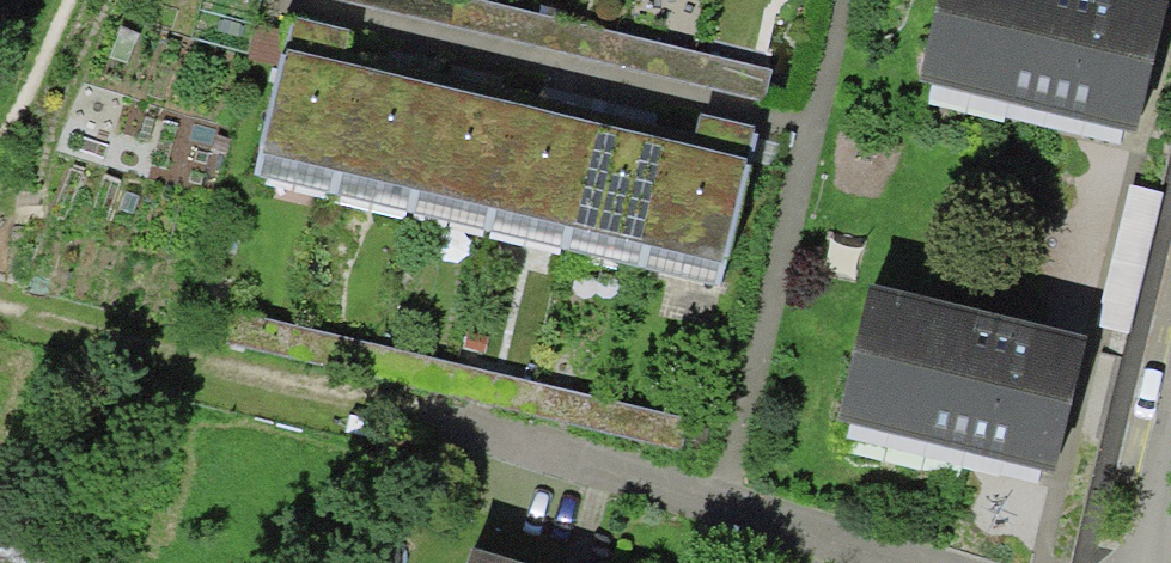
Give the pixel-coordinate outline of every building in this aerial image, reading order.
[(1139,0),(941,0),(923,86),(1164,138),(1170,105),(1170,7),(1139,0)] [(760,160),(294,61),(270,172),(736,270),(760,160)] [(1097,352),(880,301),(852,419),(1069,470),(1097,352)]
